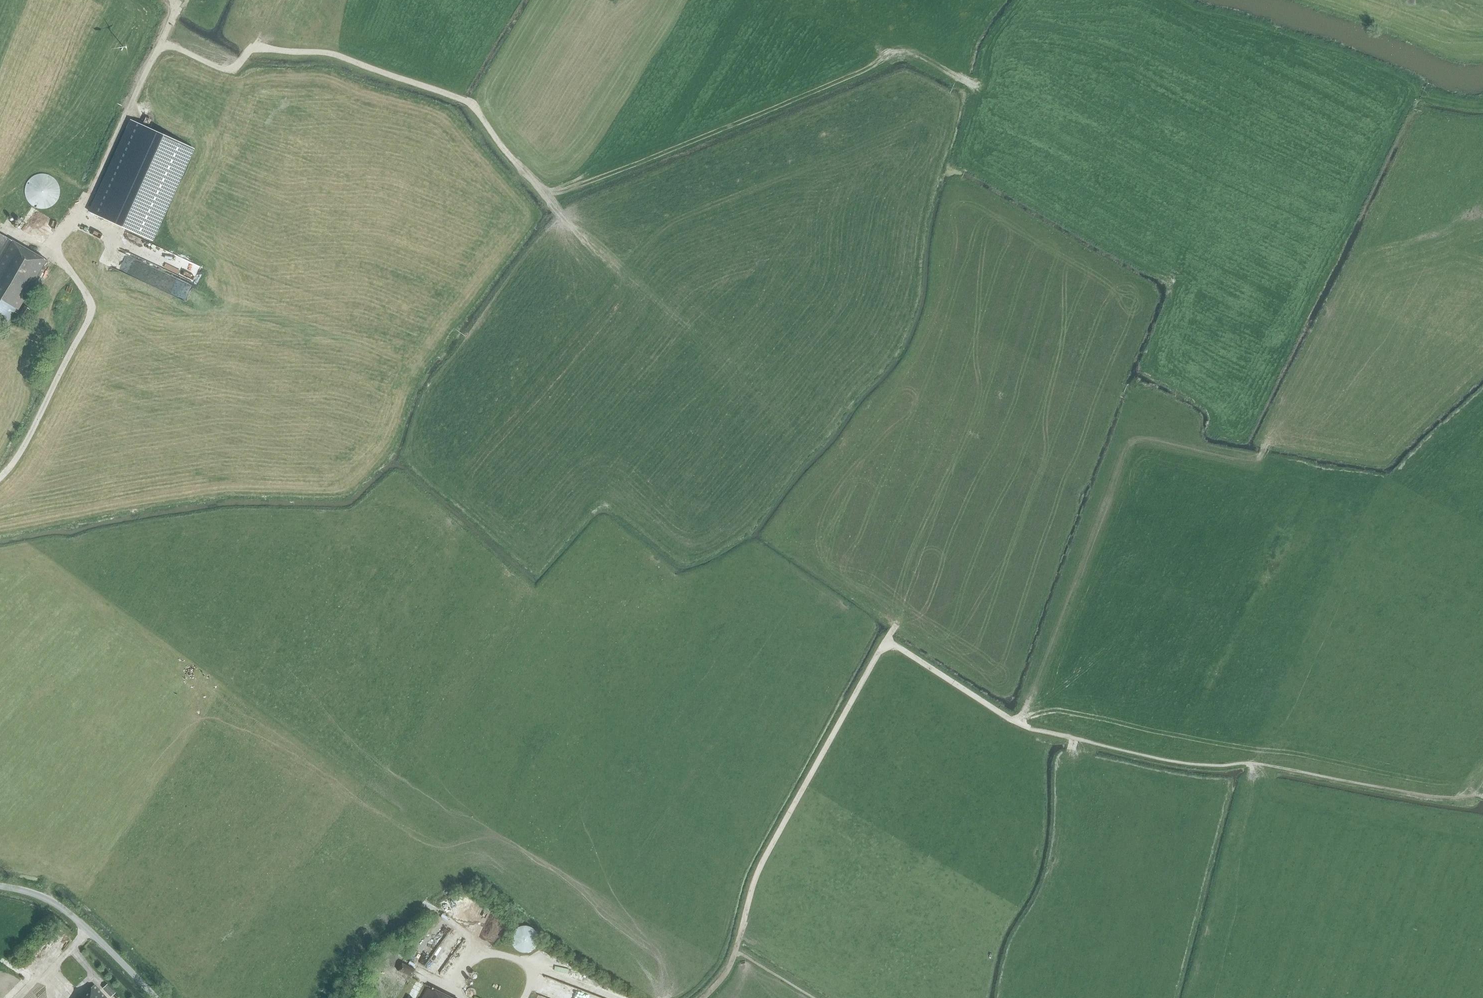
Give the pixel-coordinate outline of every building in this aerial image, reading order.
[(192,148),(130,120),(89,211),(151,239),(192,148)] [(39,177),(41,183),(27,188),(36,211),(62,201),(52,172),(39,177)] [(59,268),(47,260),(46,261),(0,234),(0,318),(7,322),(15,308),(17,310),(32,284),(45,292),(59,268)] [(189,281),(195,282),(200,265),(190,262),(186,278),(172,275),(169,290),(186,295),(189,281)] [(31,310),(24,305),(18,314),(26,319),(31,310)] [(537,943),(537,939),(537,934),(534,930),(531,927),(526,925),(521,925),(517,927),(513,930),(511,934),(510,939),(511,943),(513,947),(517,950),(521,952),(526,952),(531,950),(534,947),(537,943)] [(401,963),(398,970),(410,977),(411,977),(415,970),(401,963)] [(93,984),(78,997),(106,997),(93,984)] [(102,988),(110,997),(115,992),(107,984),(102,988)] [(428,985),(421,997),(453,997),(428,985)]
